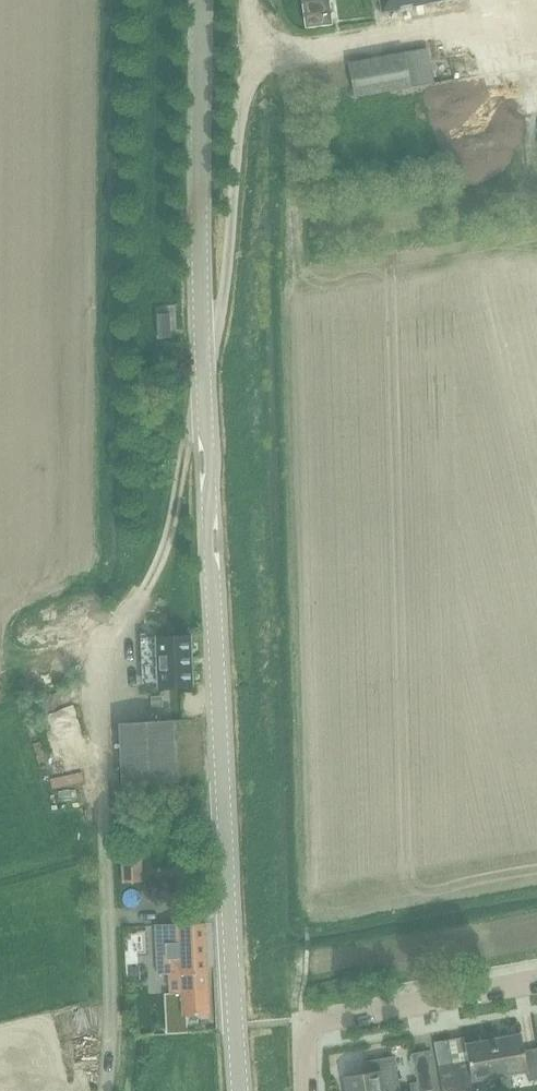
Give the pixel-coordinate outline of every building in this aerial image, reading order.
[(383,11),(440,0),(380,0),(383,11)] [(412,86),(405,52),(348,62),(354,96),(412,86)] [(159,313),(160,336),(172,335),(170,312),(159,313)] [(140,374),(140,389),(154,389),(154,373),(140,374)] [(192,683),(189,636),(158,637),(160,685),(192,683)] [(123,782),(176,780),(173,720),(121,722),(123,782)] [(122,882),(123,882),(142,882),(141,845),(121,846),(122,882)] [(166,923),(155,923),(157,974),(169,974),(170,993),(165,993),(166,1033),(188,1032),(187,1015),(210,1014),(206,921),(180,922),(166,923)] [(501,1076),(528,1071),(529,1080),(536,1079),(536,1048),(525,1050),(522,1033),(494,1038),(501,1076)] [(443,1090),(470,1090),(475,1090),(474,1081),(501,1076),(494,1038),(466,1043),(469,1060),(439,1065),(443,1090)] [(411,1083),(412,1090),(423,1090),(435,1089),(429,1050),(413,1053),(418,1081),(411,1083)] [(347,1090),(400,1090),(394,1056),(364,1061),(366,1072),(345,1076),(347,1090)]
